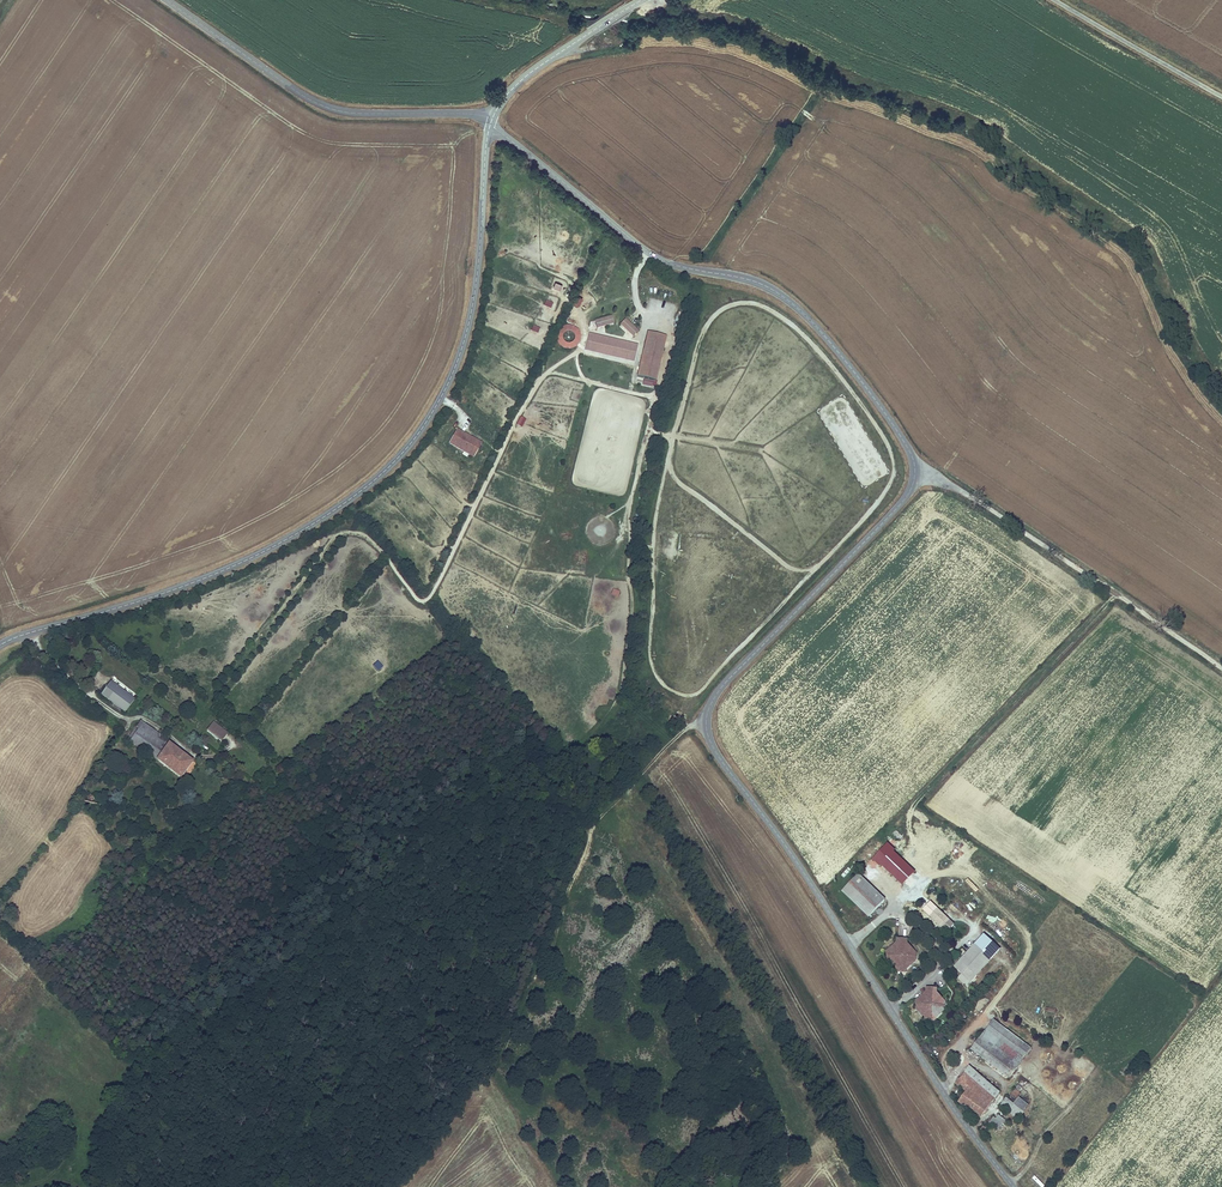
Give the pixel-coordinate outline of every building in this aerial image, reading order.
[(562,285),(555,282),(553,288),(560,291),(562,285)] [(583,299),(577,296),(573,304),(579,307),(583,299)] [(553,304),(546,301),(544,306),(551,309),(553,304)] [(595,321),(597,329),(615,324),(612,316),(595,321)] [(626,319),(620,325),(627,332),(633,326),(626,319)] [(580,343),(581,336),(578,330),(573,326),(567,325),(561,328),(557,333),(556,339),(558,345),(564,349),(570,350),(576,348),(580,343)] [(540,328),(533,326),(531,331),(538,334),(540,328)] [(639,332),(633,326),(627,332),(633,337),(639,332)] [(638,345),(589,333),(588,337),(637,349),(638,345)] [(667,337),(647,333),(637,378),(644,380),(653,382),(656,382),(667,337)] [(637,349),(588,337),(586,347),(635,359),(637,349)] [(586,347),(585,351),(634,362),(635,359),(586,347)] [(516,424),(522,427),(526,419),(520,416),(516,424)] [(482,443),(457,428),(449,443),(474,457),(482,443)] [(620,592),(613,589),(611,594),(618,597),(620,592)] [(372,664),(376,671),(382,668),(378,661),(372,664)] [(136,699),(110,681),(100,694),(125,713),(136,699)] [(157,760),(169,742),(170,741),(141,720),(136,727),(139,728),(129,742),(152,758),(157,761),(157,760)] [(228,733),(214,722),(207,730),(222,742),(228,733)] [(169,742),(157,760),(181,779),(194,761),(169,742)] [(157,761),(152,758),(129,765),(130,769),(157,761)] [(85,791),(82,801),(101,806),(103,796),(85,791)] [(889,898),(862,873),(858,877),(885,902),(889,898)] [(885,902),(858,877),(843,893),(869,919),(885,902)] [(947,933),(955,924),(937,907),(929,916),(947,933)] [(906,938),(896,938),(896,942),(886,952),(889,955),(889,962),(895,968),(895,971),(906,971),(906,968),(912,963),(912,956),(915,952),(906,942),(906,938)] [(967,986),(993,958),(975,942),(953,966),(962,974),(958,978),(967,986)] [(1124,995),(1133,979),(1126,975),(1117,991),(1124,995)] [(936,988),(925,988),(925,992),(916,1001),(919,1004),(919,1012),(925,1018),(925,1020),(935,1020),(935,1018),(942,1012),(942,1005),(945,1002),(936,992),(936,988)] [(994,1021),(980,1040),(993,1050),(1015,1067),(1029,1048),(994,1021)] [(984,1062),(993,1050),(980,1040),(971,1052),(984,1062)] [(1015,1067),(993,1050),(984,1062),(1007,1078),(1011,1072),(1015,1067)] [(974,1069),(969,1075),(998,1102),(1003,1097),(974,1069)] [(998,1102),(969,1075),(963,1081),(965,1082),(961,1086),(969,1094),(961,1101),(982,1120),(998,1102)] [(1017,1098),(1021,1093),(1014,1088),(1010,1094),(1017,1098)] [(1007,1100),(1002,1106),(1018,1121),(1030,1107),(1020,1099),(1014,1106),(1007,1100)] [(986,1128),(980,1133),(982,1137),(992,1129),(993,1131),(994,1130),(998,1134),(1006,1127),(1000,1120),(996,1123),(995,1121),(990,1126),(987,1123),(984,1126),(986,1128)]
